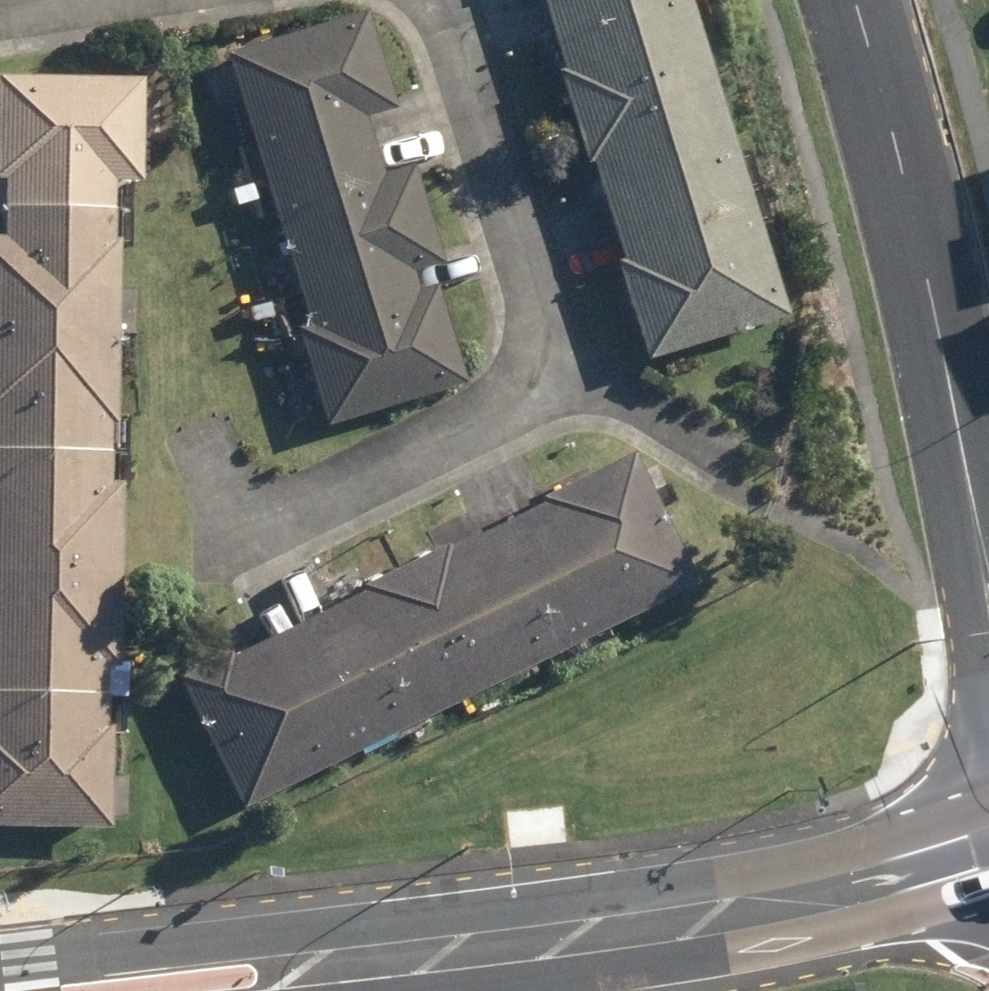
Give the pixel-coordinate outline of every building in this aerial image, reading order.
[(579,117),(720,73),(697,0),(550,0),(573,74),(567,77),(579,117)] [(230,56),(292,255),(431,213),(418,169),(389,177),(370,118),(401,109),(370,13),(230,56)] [(720,73),(579,117),(594,161),(598,160),(630,263),(624,264),(653,359),(796,316),(720,73)] [(124,330),(124,241),(118,241),(119,180),(145,181),(147,80),(2,77),(0,177),(8,177),(9,240),(0,240),(0,328),(124,330)] [(431,213),(292,255),(315,328),(301,333),(330,426),(470,383),(441,288),(424,293),(417,272),(447,263),(431,213)] [(0,328),(0,569),(125,571),(127,485),(114,485),(115,424),(122,424),(124,330),(0,328)] [(452,547),(416,564),(479,695),(704,585),(640,455),(549,499),(551,504),(454,553),(452,547)] [(479,695),(416,564),(369,587),(372,596),(236,661),(232,655),(183,680),(246,810),(479,695)] [(125,571),(0,569),(0,827),(116,828),(117,726),(111,726),(112,667),(125,667),(125,571)]
